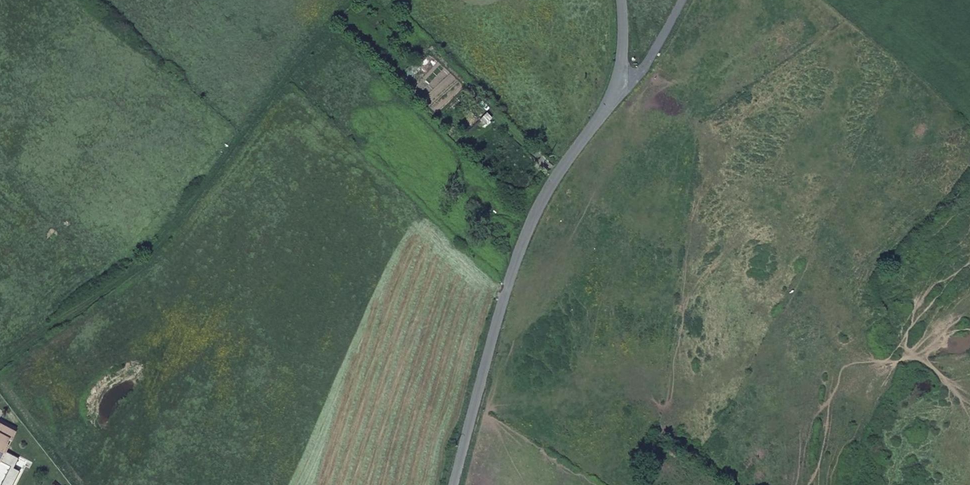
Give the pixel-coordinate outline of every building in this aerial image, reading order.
[(13,435),(15,431),(0,422),(0,427),(13,435)] [(6,469),(0,479),(0,484),(9,484),(16,475),(10,471),(16,462),(2,453),(5,449),(3,448),(6,442),(8,444),(13,435),(0,427),(0,466),(6,469)]
